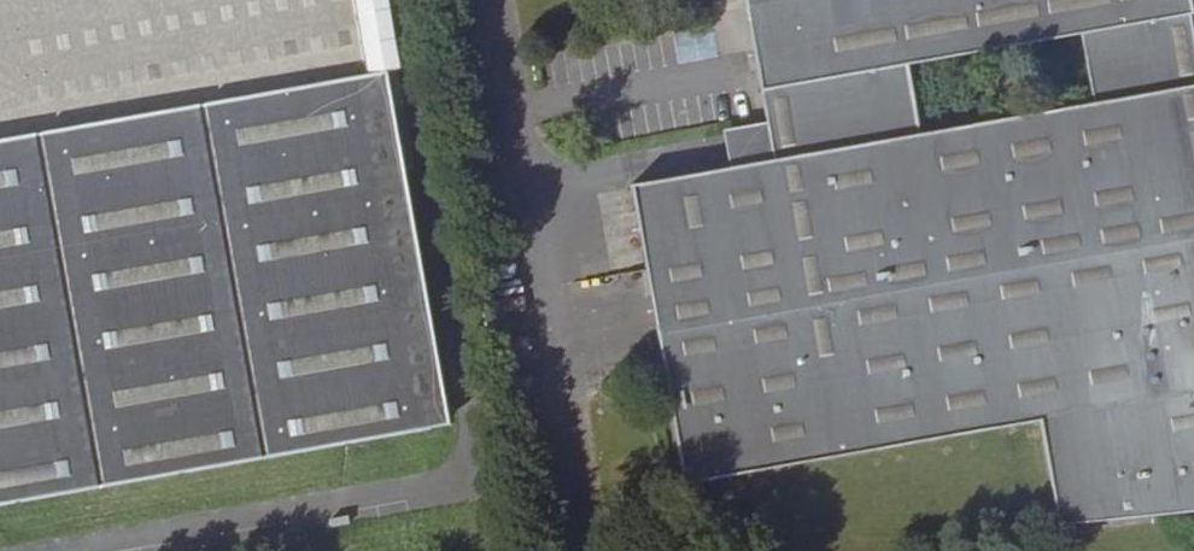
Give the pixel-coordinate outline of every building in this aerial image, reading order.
[(433,423),(358,0),(0,0),(0,497),(433,423)] [(777,151),(633,178),(687,476),(1040,410),(1062,520),(1193,497),(1193,4),(1193,0),(750,0),(777,151)]
